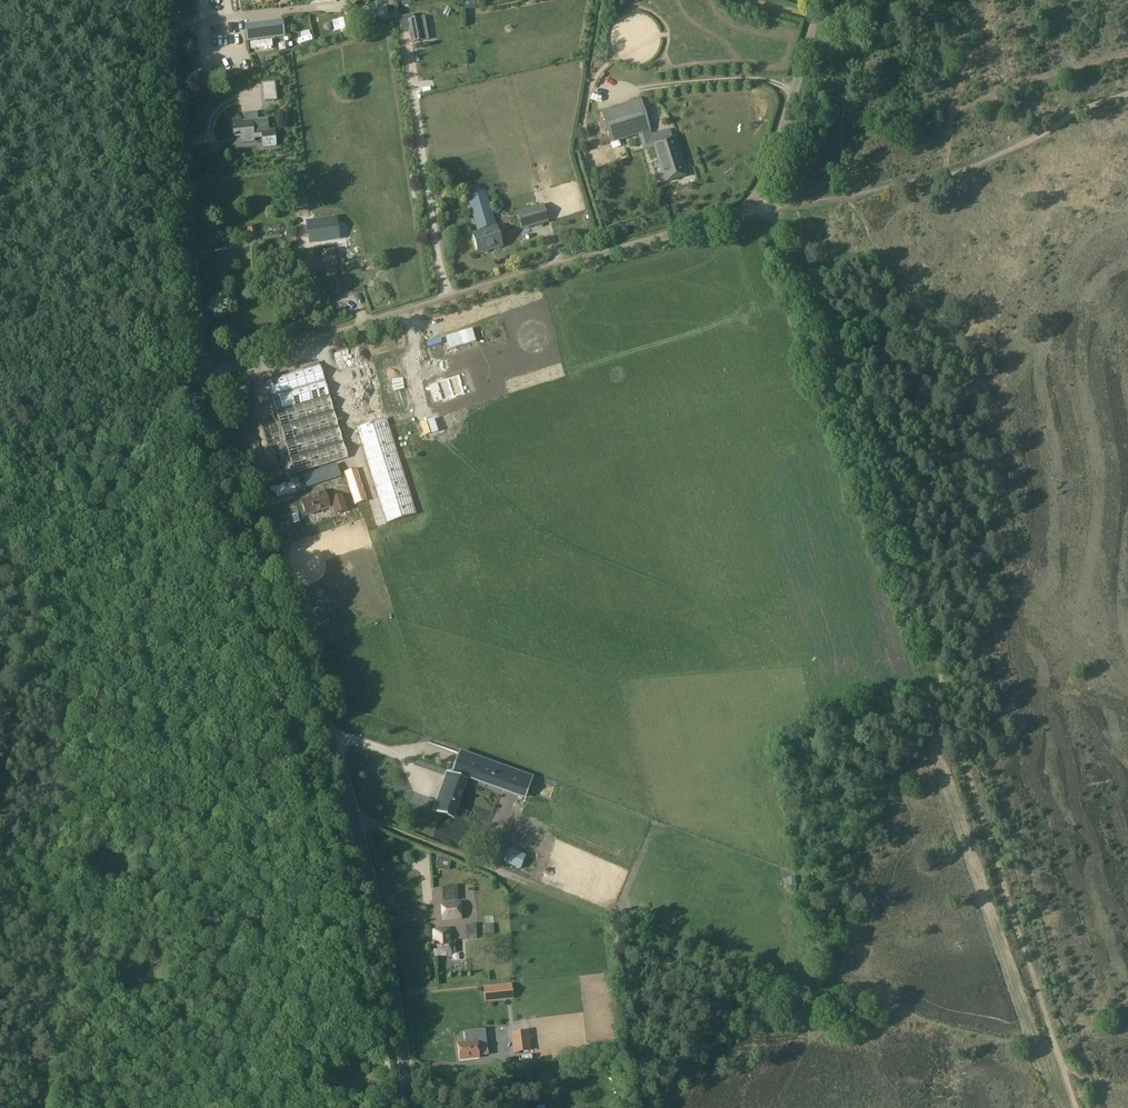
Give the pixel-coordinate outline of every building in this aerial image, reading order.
[(386,6),(363,13),(366,25),(367,26),(376,23),(375,19),(381,17),(382,21),(390,19),(389,17),(386,6)] [(354,12),(344,14),(348,27),(358,25),(354,12)] [(422,25),(425,25),(425,24),(424,17),(413,20),(412,16),(398,18),(401,32),(410,31),(413,42),(425,40),(422,25)] [(283,22),(246,26),(247,41),(285,36),(283,22)] [(305,35),(297,38),(300,46),(308,44),(305,35)] [(271,40),(249,43),(250,50),(272,47),(271,40)] [(275,82),(262,84),(263,92),(276,91),(275,82)] [(584,106),(588,105),(587,99),(566,105),(570,119),(586,114),(584,106)] [(600,113),(609,143),(610,145),(639,136),(650,132),(640,100),(600,113)] [(549,111),(544,113),(550,126),(556,123),(549,111)] [(254,139),(253,131),(252,121),(241,122),(241,119),(232,120),(234,138),(241,137),(241,143),(254,141),(254,139)] [(650,132),(639,136),(644,152),(648,151),(654,149),(662,177),(659,178),(661,186),(675,182),(682,180),(688,178),(686,171),(684,171),(675,141),(672,142),(671,140),(669,131),(651,137),(650,132)] [(278,146),(263,146),(263,155),(278,155),(278,146)] [(633,183),(635,191),(654,187),(653,179),(633,183)] [(486,190),(485,191),(475,194),(467,196),(477,231),(496,225),(486,190)] [(543,204),(530,208),(535,226),(548,223),(548,221),(543,204)] [(339,238),(336,219),(307,223),(310,243),(339,238)] [(256,227),(247,229),(249,239),(258,238),(256,227)] [(496,227),(473,234),(479,254),(502,246),(496,227)] [(563,236),(556,237),(559,254),(566,253),(563,236)] [(479,255),(482,264),(505,256),(501,247),(479,255)] [(333,253),(323,254),(325,265),(334,264),(333,253)] [(459,375),(437,382),(430,385),(435,400),(442,398),(442,400),(464,393),(461,384),(462,384),(459,375)] [(454,446),(440,449),(442,456),(455,453),(454,446)] [(308,500),(302,503),(306,516),(329,508),(329,510),(331,516),(335,514),(335,515),(348,511),(343,495),(330,500),(330,501),(328,501),(327,502),(324,493),(308,499),(308,500)] [(447,776),(436,809),(451,814),(451,813),(449,812),(463,775),(483,782),(486,773),(500,779),(497,787),(524,797),(531,778),(461,753),(452,777),(447,776)] [(424,793),(405,798),(406,804),(425,798),(424,793)] [(491,817),(487,803),(480,805),(484,819),(491,817)] [(451,841),(452,851),(468,850),(467,839),(451,841)] [(504,848),(499,861),(506,863),(519,868),(521,869),(526,855),(511,849),(510,851),(504,848)] [(438,858),(436,868),(449,870),(451,860),(438,858)] [(795,876),(788,877),(790,887),(797,886),(795,876)] [(460,903),(443,904),(444,918),(462,916),(460,903)] [(476,924),(467,925),(468,939),(478,938),(476,924)] [(449,929),(433,931),(436,957),(452,955),(462,954),(460,938),(450,939),(449,929)] [(512,984),(484,987),(485,996),(513,993),(512,984)] [(466,1043),(459,1044),(461,1060),(479,1058),(478,1050),(478,1046),(487,1044),(485,1030),(465,1032),(466,1043)] [(529,1031),(511,1033),(514,1054),(531,1052),(529,1031)]
